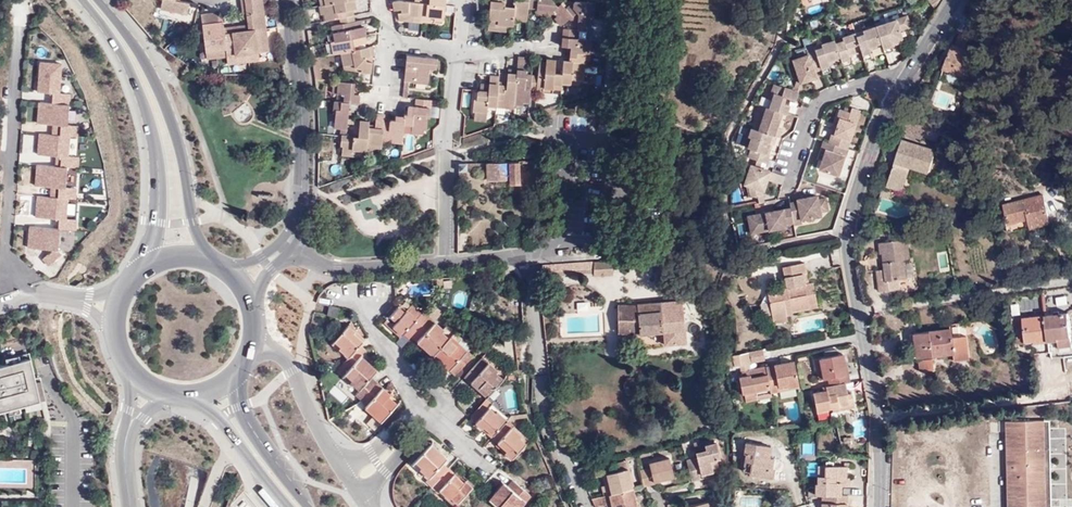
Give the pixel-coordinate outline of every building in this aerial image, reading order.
[(160,9),(187,15),(189,4),(178,2),(174,1),(174,0),(162,0),(160,9)] [(248,25),(249,30),(265,28),(261,0),(245,0),(247,18),(248,25)] [(325,14),(326,22),(341,19),(353,16),(352,10),(356,10),(354,0),(326,6),(327,11),(325,14)] [(430,5),(420,4),(419,18),(423,18),(423,16),(434,17),(434,23),(442,23),(443,15),(441,15),(442,9),(445,9),(446,0),(430,0),(430,5)] [(528,9),(529,0),(514,0),(514,4),(515,5),(515,7),(515,11),(514,15),(528,16),(528,9)] [(561,26),(570,19),(573,17),(566,9),(562,4),(558,7),(552,0),(529,0),(528,9),(536,10),(546,10),(546,15),(553,15),(555,17),(554,19),(561,26)] [(578,25),(587,26),(589,26),(590,12),(591,3),(575,1),(574,1),(566,9),(573,17),(570,19),(574,24),(578,25)] [(419,18),(420,4),(415,3),(401,2),(394,3),(395,10),(401,9),(401,13),(398,13),(399,20),(413,16),(419,18)] [(514,20),(514,15),(515,11),(505,10),(505,6),(505,4),(491,2),(489,26),(498,27),(498,24),(507,25),(513,26),(514,20)] [(201,15),(206,50),(226,48),(225,37),(224,28),(223,22),(217,22),(216,13),(201,15)] [(353,16),(341,19),(342,25),(354,22),(353,16)] [(906,16),(875,27),(881,45),(884,54),(893,51),(892,46),(890,42),(902,38),(899,31),(910,27),(906,16)] [(342,25),(332,27),(334,34),(336,33),(338,42),(353,39),(366,36),(364,27),(361,28),(360,21),(354,22),(342,25)] [(248,25),(224,28),(225,37),(233,36),(232,32),(249,30),(248,25)] [(864,34),(856,37),(861,52),(860,52),(863,61),(872,58),(869,49),(881,45),(875,27),(863,31),(864,34)] [(226,48),(227,55),(258,51),(269,50),(265,28),(249,30),(232,32),(233,36),(225,37),(226,48)] [(564,29),(563,38),(577,39),(577,30),(564,29)] [(956,44),(966,47),(971,35),(962,31),(956,44)] [(330,34),(332,43),(336,42),(338,42),(336,33),(334,34),(330,34)] [(843,41),(835,43),(840,59),(841,62),(843,67),(843,68),(851,65),(848,56),(860,52),(861,52),(856,37),(854,33),(842,37),(843,41)] [(367,43),(366,36),(353,39),(355,51),(359,50),(358,45),(367,43)] [(584,62),(588,63),(590,40),(577,39),(563,38),(562,46),(565,46),(570,47),(570,53),(570,57),(582,58),(581,62),(584,62)] [(338,42),(336,42),(339,54),(341,54),(355,51),(353,39),(338,42)] [(822,48),(814,50),(821,69),(821,70),(822,74),(830,72),(829,65),(828,63),(840,59),(835,43),(834,40),(821,44),(822,48)] [(978,53),(966,47),(956,44),(954,43),(943,68),(968,78),(978,53)] [(355,51),(341,54),(343,66),(354,64),(356,71),(370,73),(372,62),(366,62),(366,58),(371,57),(375,56),(372,47),(359,50),(355,51)] [(226,48),(206,50),(207,58),(227,55),(226,48)] [(814,50),(814,48),(806,50),(807,55),(793,60),(800,82),(802,82),(807,80),(811,79),(815,77),(814,72),(821,69),(814,50)] [(258,51),(227,55),(228,63),(259,59),(258,51)] [(407,57),(406,67),(406,73),(405,79),(405,81),(413,82),(414,79),(428,81),(429,73),(429,68),(434,68),(436,68),(436,59),(426,58),(425,61),(421,61),(421,58),(407,57)] [(519,57),(517,70),(527,71),(528,58),(519,57)] [(553,89),(561,90),(561,83),(570,84),(571,79),(581,80),(582,80),(584,65),(581,65),(581,62),(582,58),(570,57),(569,62),(569,64),(563,64),(562,74),(554,74),(553,88),(553,89)] [(312,60),(316,79),(322,80),(318,59),(312,60)] [(538,77),(537,89),(543,90),(543,87),(553,88),(554,74),(556,60),(546,60),(546,62),(539,62),(538,77)] [(53,93),(53,103),(70,105),(71,94),(60,93),(63,64),(41,62),(39,92),(53,93)] [(523,102),(530,102),(531,89),(532,76),(526,75),(527,71),(517,70),(517,75),(515,99),(521,99),(521,101),(523,102)] [(499,85),(497,99),(503,99),(503,105),(514,105),(515,99),(517,75),(508,74),(508,82),(507,86),(499,85)] [(488,106),(496,106),(497,99),(499,85),(499,82),(500,76),(490,76),(488,91),(479,91),(478,93),(477,99),(474,98),(473,111),(478,111),(487,112),(488,106)] [(803,83),(800,82),(796,81),(792,91),(796,92),(798,93),(803,83)] [(339,82),(338,93),(345,94),(344,103),(350,104),(360,105),(361,95),(354,95),(355,83),(339,82)] [(792,91),(773,85),(768,100),(771,100),(768,109),(780,113),(785,114),(788,105),(782,103),(784,97),(794,100),(796,92),(792,91)] [(405,117),(404,124),(412,124),(412,127),(424,129),(426,129),(427,116),(430,117),(431,100),(416,99),(415,106),(410,106),(408,107),(408,108),(408,112),(410,112),(410,115),(407,115),(405,114),(405,117)] [(497,99),(496,106),(514,108),(514,105),(503,105),(503,99),(497,99)] [(61,125),(60,135),(70,136),(78,137),(79,126),(68,125),(70,105),(53,103),(40,102),(38,123),(54,124),(61,125)] [(344,103),(334,102),(334,109),(337,110),(335,122),(343,123),(342,128),(348,129),(348,124),(348,120),(350,104),(344,103)] [(35,121),(34,105),(25,106),(26,121),(35,121)] [(762,115),(765,107),(760,106),(753,129),(755,130),(760,116),(762,115)] [(776,128),(780,113),(768,109),(765,107),(762,115),(760,116),(755,130),(776,137),(779,138),(782,129),(776,128)] [(829,143),(847,149),(859,110),(851,108),(850,109),(849,112),(843,111),(839,110),(836,118),(839,119),(837,124),(839,125),(838,129),(835,128),(834,133),(832,133),(829,143)] [(368,143),(383,144),(383,143),(384,136),(385,124),(385,121),(386,115),(377,115),(376,125),(376,129),(370,128),(368,143)] [(391,142),(403,142),(404,124),(405,117),(396,117),(396,120),(390,120),(390,122),(390,124),(385,124),(384,136),(388,136),(391,142)] [(347,136),(343,136),(342,146),(344,146),(344,151),(354,152),(355,149),(363,150),(368,150),(368,147),(368,143),(370,128),(370,125),(370,122),(361,121),(361,125),(360,137),(347,136)] [(53,134),(60,135),(61,125),(54,124),(53,134)] [(753,129),(751,129),(748,136),(751,138),(748,148),(751,149),(749,158),(756,160),(762,162),(767,163),(769,154),(766,153),(770,144),(772,144),(773,144),(776,137),(755,130),(753,129)] [(61,156),(60,166),(78,168),(79,157),(68,156),(70,136),(60,135),(53,134),(40,133),(38,154),(56,156),(61,156)] [(936,150),(903,139),(888,185),(902,190),(910,165),(929,172),(936,150)] [(845,158),(848,149),(847,149),(829,143),(823,141),(821,149),(825,151),(822,160),(819,168),(838,175),(844,157),(845,158)] [(531,182),(540,182),(543,160),(534,160),(534,168),(532,168),(531,182)] [(485,162),(485,171),(485,179),(508,178),(508,183),(519,183),(519,161),(485,162)] [(58,187),(58,197),(67,198),(75,198),(76,188),(66,187),(67,167),(60,166),(56,166),(37,164),(36,186),(51,187),(58,187)] [(750,166),(745,164),(740,182),(745,184),(746,184),(751,166),(750,166)] [(776,174),(772,172),(760,169),(759,168),(754,167),(751,166),(746,184),(750,185),(752,196),(757,196),(762,195),(762,190),(764,191),(765,188),(762,187),(764,178),(768,180),(773,181),(776,174)] [(50,196),(58,197),(58,187),(51,187),(50,196)] [(883,189),(880,196),(889,199),(891,192),(883,189)] [(1008,231),(1030,226),(1030,228),(1050,224),(1049,220),(1043,194),(1005,203),(1008,220),(1006,221),(1008,231)] [(59,218),(58,228),(59,228),(76,230),(77,220),(65,219),(67,198),(58,197),(50,196),(37,195),(35,216),(59,218)] [(793,223),(793,225),(802,224),(801,220),(821,216),(820,212),(828,211),(825,199),(817,200),(817,196),(807,197),(808,200),(804,201),(804,198),(797,200),(797,202),(789,203),(790,209),(793,223)] [(786,224),(793,223),(790,209),(774,211),(774,214),(770,215),(770,212),(748,216),(751,234),(786,227),(786,224)] [(50,249),(57,249),(59,228),(58,228),(29,226),(27,247),(50,249)] [(880,290),(888,289),(887,281),(898,278),(907,277),(903,260),(908,259),(904,238),(877,243),(878,253),(882,253),(885,268),(876,270),(880,290)] [(946,243),(924,245),(926,271),(948,269),(946,243)] [(57,249),(50,249),(50,251),(42,258),(48,265),(61,253),(57,249)] [(756,270),(754,256),(753,256),(736,259),(739,273),(756,270)] [(613,266),(609,260),(594,261),(594,273),(593,276),(613,275),(613,266)] [(594,261),(542,265),(543,276),(594,273),(594,261)] [(807,273),(805,263),(782,267),(784,277),(807,273)] [(887,281),(888,289),(900,287),(898,278),(887,281)] [(773,318),(786,316),(785,306),(790,306),(791,312),(809,309),(808,306),(817,304),(813,282),(796,285),(796,289),(788,291),(787,287),(767,290),(773,318)] [(761,302),(763,314),(771,313),(769,301),(761,302)] [(637,306),(618,305),(618,333),(663,332),(660,303),(637,304),(637,306)] [(339,308),(329,305),(327,314),(337,317),(339,308)] [(417,318),(422,313),(412,305),(407,310),(417,318)] [(412,337),(430,316),(424,311),(422,313),(417,318),(407,310),(406,309),(405,311),(399,306),(384,322),(391,328),(393,326),(402,334),(405,331),(412,337)] [(1045,315),(1048,341),(1058,340),(1060,340),(1060,337),(1071,336),(1069,312),(1045,315)] [(1037,342),(1048,341),(1045,315),(1023,317),(1025,340),(1037,339),(1037,342)] [(444,329),(430,316),(412,337),(423,347),(425,345),(435,354),(449,337),(443,331),(444,329)] [(787,321),(786,316),(773,318),(774,324),(787,321)] [(348,357),(342,364),(348,370),(359,357),(366,349),(360,344),(363,341),(354,333),(356,330),(348,324),(334,341),(341,347),(339,349),(348,357)] [(912,333),(914,347),(919,346),(920,356),(931,354),(931,350),(942,349),(943,353),(954,351),(955,360),(969,358),(966,335),(952,337),(950,327),(912,333)] [(1071,336),(1060,337),(1060,340),(1058,340),(1059,349),(1071,347),(1071,345),(1071,336)] [(456,343),(449,337),(435,354),(431,358),(440,366),(442,364),(455,375),(473,354),(458,341),(456,343)] [(756,362),(754,351),(737,354),(739,365),(741,365),(748,364),(756,362)] [(845,385),(849,384),(847,375),(842,376),(841,367),(844,367),(842,356),(837,356),(836,351),(824,353),(825,358),(814,361),(816,371),(821,370),(823,380),(828,379),(830,388),(845,385)] [(480,386),(489,395),(503,378),(496,372),(498,370),(482,356),(465,376),(478,388),(480,386)] [(348,370),(342,364),(336,371),(342,376),(344,374),(351,380),(349,381),(359,390),(356,394),(362,399),(377,382),(372,377),(378,370),(370,362),(368,364),(359,357),(348,370)] [(40,400),(29,358),(0,366),(0,411),(40,400)] [(934,370),(932,358),(919,359),(920,372),(934,370)] [(799,385),(795,363),(767,369),(771,394),(780,392),(779,387),(787,386),(788,387),(799,385)] [(748,364),(741,365),(743,378),(750,377),(749,372),(748,364)] [(747,403),(758,400),(757,396),(771,394),(767,369),(749,372),(750,377),(743,378),(740,379),(743,395),(745,395),(747,403)] [(377,382),(362,399),(367,404),(364,407),(374,415),(376,414),(382,419),(397,403),(389,395),(390,393),(377,382)] [(334,385),(329,391),(342,403),(348,397),(334,385)] [(847,392),(845,385),(830,388),(822,389),(822,392),(812,394),(816,413),(826,411),(826,410),(831,408),(853,404),(850,392),(847,392)] [(492,435),(507,419),(497,410),(496,411),(489,406),(492,403),(486,398),(471,415),(476,420),(475,423),(482,429),(483,427),(492,435)] [(854,408),(853,404),(831,408),(832,412),(854,408)] [(527,412),(524,413),(511,415),(507,419),(511,422),(514,418),(527,417),(527,412)] [(511,422),(507,419),(492,435),(491,437),(506,450),(504,452),(512,459),(525,443),(519,437),(521,435),(511,426),(512,424),(511,422)] [(1044,419),(1005,421),(1006,438),(1010,438),(1009,459),(1006,459),(1007,506),(1051,506),(1050,474),(1045,474),(1044,419)] [(693,443),(695,451),(704,449),(703,444),(703,441),(693,443)] [(686,460),(690,481),(703,478),(702,473),(712,470),(718,469),(716,458),(718,457),(715,442),(703,444),(704,449),(695,451),(694,451),(696,457),(686,460)] [(742,471),(749,472),(767,475),(768,469),(771,470),(771,468),(773,460),(768,459),(771,446),(744,442),(743,453),(745,454),(742,471)] [(803,443),(801,454),(813,455),(814,444),(803,443)] [(432,487),(449,468),(443,462),(447,458),(438,450),(436,452),(430,445),(415,460),(421,466),(419,468),(429,477),(426,481),(432,487)] [(640,471),(643,486),(656,483),(655,482),(674,478),(669,457),(649,463),(651,468),(640,471)] [(639,466),(636,458),(616,463),(617,471),(627,469),(639,466)] [(814,495),(822,495),(840,495),(841,480),(846,480),(846,466),(818,466),(818,483),(815,483),(814,495)] [(449,468),(432,487),(437,492),(440,489),(450,498),(451,496),(458,503),(473,486),(466,480),(464,481),(449,468)] [(767,475),(749,472),(748,476),(773,479),(774,469),(771,468),(771,470),(768,469),(767,475)] [(604,485),(606,495),(632,488),(627,469),(617,471),(607,474),(609,484),(604,485)] [(498,506),(517,506),(515,505),(522,497),(526,501),(531,495),(513,480),(508,485),(505,483),(496,493),(495,492),(488,499),(498,506)] [(594,497),(595,500),(598,505),(606,504),(611,503),(612,506),(637,506),(632,488),(606,495),(603,496),(594,497)] [(822,495),(821,506),(847,506),(848,495),(840,495),(822,495)] [(517,506),(520,506),(526,501),(522,497),(515,505),(517,506)]
